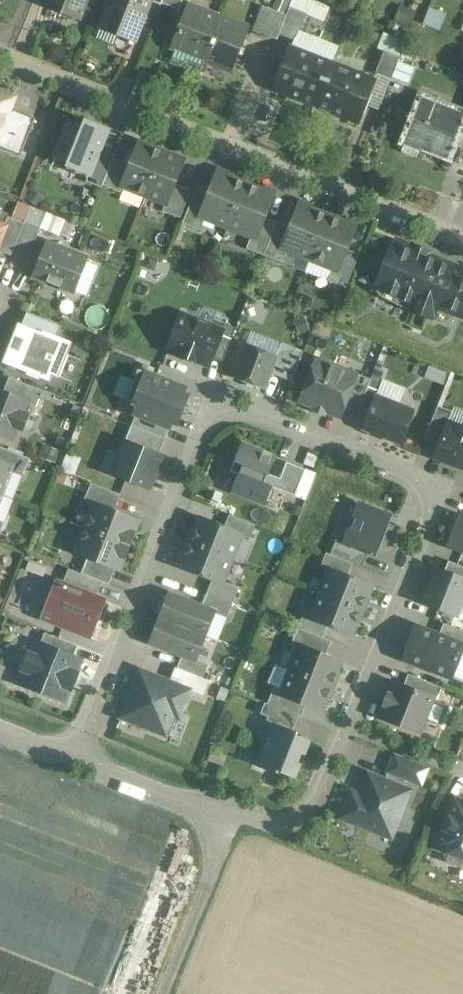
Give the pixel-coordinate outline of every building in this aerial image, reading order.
[(45,6),(78,19),(86,0),(47,0),(45,6)] [(106,8),(108,9),(101,28),(97,38),(112,44),(116,34),(134,41),(150,0),(109,0),(106,8)] [(162,3),(179,10),(183,0),(163,0),(162,3)] [(290,6),(312,15),(317,3),(309,0),(292,0),(290,6)] [(221,18),(189,6),(172,48),(204,60),(221,18)] [(286,15),(262,6),(252,31),(277,40),(279,35),(286,15)] [(306,13),(290,7),(286,15),(279,35),(295,41),(306,13)] [(429,8),(423,24),(440,31),(446,14),(429,8)] [(249,29),(221,18),(204,60),(232,71),(249,29)] [(383,52),(398,58),(404,43),(384,35),(378,50),(383,52)] [(331,66),(288,49),(273,88),(315,105),(331,66)] [(398,58),(383,52),(375,74),(390,80),(398,58)] [(371,83),(331,66),(315,105),(356,122),(362,107),(372,83),(371,83)] [(390,80),(375,74),(371,83),(372,83),(362,107),(377,113),(390,80)] [(0,93),(0,131),(9,109),(13,98),(0,93)] [(462,117),(421,101),(407,136),(422,142),(421,146),(447,156),(454,140),(462,118),(462,117)] [(9,109),(0,131),(0,147),(20,155),(35,119),(9,109)] [(109,131),(76,118),(57,169),(103,186),(114,158),(101,154),(109,131)] [(462,118),(454,140),(462,144),(462,119),(462,118)] [(163,152),(139,142),(130,164),(122,187),(146,196),(163,152)] [(184,160),(163,152),(146,196),(165,204),(166,204),(174,184),(184,160)] [(114,158),(103,186),(120,193),(122,187),(130,164),(114,158)] [(225,176),(214,181),(209,195),(200,216),(205,218),(228,227),(245,184),(241,183),(242,182),(241,182),(235,180),(225,176)] [(191,191),(174,184),(166,204),(165,204),(162,211),(180,218),(191,191)] [(255,188),(250,186),(249,185),(249,186),(245,184),(228,227),(251,236),(256,238),(264,217),(270,203),(265,192),(256,188),(255,188)] [(196,190),(182,224),(200,231),(205,218),(200,216),(209,195),(196,190)] [(307,208),(296,213),(290,228),(282,248),(287,250),(310,259),(327,216),(323,215),(324,214),(323,214),(322,214),(317,212),(316,212),(307,208)] [(337,220),(332,218),(331,217),(331,218),(327,216),(310,259),(333,268),(338,270),(346,250),(352,235),(347,224),(338,221),(338,220),(337,220)] [(277,223),(264,217),(256,238),(251,236),(246,249),(264,256),(277,223)] [(0,221),(0,263),(14,227),(0,221)] [(277,223),(264,256),(282,263),(287,250),(282,248),(290,228),(277,223)] [(95,258),(50,240),(35,277),(81,295),(95,258)] [(393,245),(374,293),(462,328),(462,272),(393,245)] [(346,250),(338,270),(333,268),(328,281),(346,288),(359,255),(346,250)] [(239,332),(187,311),(171,352),(223,373),(239,332)] [(61,326),(27,313),(22,326),(42,333),(43,332),(56,337),(61,326)] [(22,326),(19,324),(3,362),(50,381),(52,374),(58,376),(67,354),(58,351),(63,340),(56,337),(43,332),(42,333),(22,326)] [(276,356),(246,344),(233,377),(263,389),(270,371),(276,356)] [(302,358),(279,349),(276,356),(270,371),(293,380),(302,358)] [(339,419),(345,404),(357,373),(316,357),(298,403),(339,419)] [(199,390),(135,366),(115,420),(131,426),(165,439),(179,444),(199,390)] [(371,378),(357,373),(345,404),(359,409),(367,387),(371,378)] [(383,380),(372,376),(371,378),(367,387),(379,391),(383,380)] [(43,391),(9,378),(3,392),(13,396),(27,402),(26,403),(36,407),(43,391)] [(379,391),(367,387),(359,409),(370,414),(376,397),(379,391)] [(0,391),(0,434),(12,439),(17,427),(22,429),(28,416),(22,414),(26,403),(27,402),(13,396),(3,392),(0,391)] [(412,411),(376,397),(370,414),(364,429),(399,442),(412,411)] [(438,406),(424,440),(439,446),(448,423),(452,412),(438,406)] [(460,426),(459,428),(448,423),(439,446),(435,457),(462,468),(462,427),(460,426)] [(165,439),(131,426),(125,441),(159,454),(165,439)] [(159,454),(125,441),(120,454),(122,459),(116,475),(149,489),(153,478),(155,479),(161,465),(159,464),(162,456),(159,454)] [(275,458),(241,445),(234,462),(242,465),(267,475),(269,476),(269,474),(275,458)] [(0,447),(0,462),(12,467),(10,472),(22,477),(30,459),(0,447)] [(0,495),(10,472),(12,467),(0,462),(0,494),(0,495)] [(242,465),(234,462),(231,472),(238,475),(239,473),(242,465)] [(287,462),(280,479),(269,474),(269,476),(267,475),(264,482),(273,486),(272,487),(295,496),(305,470),(287,462)] [(267,475),(242,465),(239,473),(264,482),(267,475)] [(239,473),(238,475),(232,490),(266,504),(272,487),(273,486),(264,482),(239,473)] [(120,495),(91,483),(84,500),(94,504),(113,511),(120,495)] [(405,519),(366,503),(350,544),(340,540),(334,555),(352,562),(366,568),(372,553),(389,560),(405,519)] [(113,511),(94,504),(84,528),(129,546),(130,545),(129,545),(133,535),(134,534),(134,533),(138,521),(113,511)] [(446,547),(456,551),(462,554),(462,515),(460,514),(446,547)] [(255,525),(229,515),(224,528),(241,534),(241,535),(250,539),(255,525)] [(224,528),(200,518),(190,542),(231,558),(241,535),(241,534),(224,528)] [(129,546),(84,528),(75,552),(88,557),(116,568),(119,570),(124,558),(125,558),(125,556),(129,546)] [(231,558),(190,542),(181,566),(212,579),(222,583),(222,582),(231,558)] [(334,555),(326,553),(321,567),(330,571),(330,570),(347,576),(352,562),(334,555)] [(116,568),(88,557),(81,574),(102,582),(109,585),(116,568)] [(448,561),(444,572),(462,579),(462,567),(448,561)] [(81,574),(69,569),(63,584),(96,597),(102,582),(81,574)] [(438,569),(425,602),(455,614),(457,611),(462,595),(462,579),(444,572),(438,569)] [(347,576),(330,570),(330,571),(321,594),(361,610),(371,586),(347,576)] [(239,588),(222,582),(222,583),(212,579),(207,592),(233,602),(239,588)] [(63,584),(55,581),(46,603),(60,609),(55,623),(92,638),(107,601),(96,597),(63,584)] [(233,602),(207,592),(201,607),(214,612),(214,613),(227,618),(233,602)] [(201,607),(169,594),(160,618),(205,636),(214,613),(214,612),(201,607)] [(361,610),(321,594),(311,617),(311,618),(328,625),(352,634),(361,610)] [(328,625),(311,618),(311,617),(303,614),(298,628),(322,637),(328,625)] [(205,636),(160,618),(150,642),(182,655),(195,660),(195,659),(205,636)] [(444,623),(439,635),(462,644),(462,631),(444,623)] [(416,626),(411,638),(414,639),(411,648),(409,647),(404,660),(437,673),(451,678),(457,663),(462,648),(462,644),(439,635),(416,626)] [(322,637),(298,628),(291,645),(299,649),(300,646),(325,656),(331,641),(322,637)] [(77,646),(45,633),(40,644),(73,657),(77,646)] [(40,644),(37,642),(36,641),(35,643),(36,643),(31,655),(28,653),(21,669),(25,670),(20,682),(19,684),(20,684),(21,683),(33,688),(33,689),(51,697),(52,696),(64,700),(64,701),(65,702),(66,700),(65,700),(70,688),(72,689),(78,673),(76,673),(81,661),(82,659),(81,659),(80,660),(73,657),(40,644)] [(325,656),(300,646),(299,649),(290,670),(331,686),(341,662),(325,656)] [(195,660),(182,655),(178,668),(203,678),(208,664),(195,659),(195,660)] [(178,668),(175,667),(169,682),(190,690),(189,692),(202,697),(209,681),(203,678),(178,668)] [(156,677),(140,670),(129,697),(131,697),(128,703),(127,702),(121,717),(126,719),(166,735),(174,715),(179,718),(189,692),(190,690),(169,682),(166,681),(165,683),(155,679),(156,677)] [(331,686),(290,670),(283,690),(281,694),(306,704),(322,710),(331,686)] [(441,687),(408,674),(403,686),(433,698),(433,699),(436,700),(441,687)] [(403,686),(395,683),(390,695),(388,694),(384,705),(386,705),(381,717),(419,732),(433,699),(433,698),(403,686)] [(283,690),(274,686),(267,704),(298,716),(301,717),(306,704),(281,694),(283,690)] [(267,704),(265,703),(260,714),(268,717),(266,721),(274,724),(292,731),(298,716),(267,704)] [(292,731),(274,724),(269,737),(264,750),(263,750),(257,766),(278,774),(279,772),(295,778),(300,764),(297,763),(301,753),(304,754),(310,741),(294,734),(295,732),(292,731)] [(428,769),(394,755),(388,771),(421,785),(428,769)] [(411,790),(368,773),(356,802),(348,799),(340,818),(386,836),(391,823),(397,825),(411,790)] [(455,799),(436,847),(448,851),(447,855),(462,862),(462,802),(455,799)]
